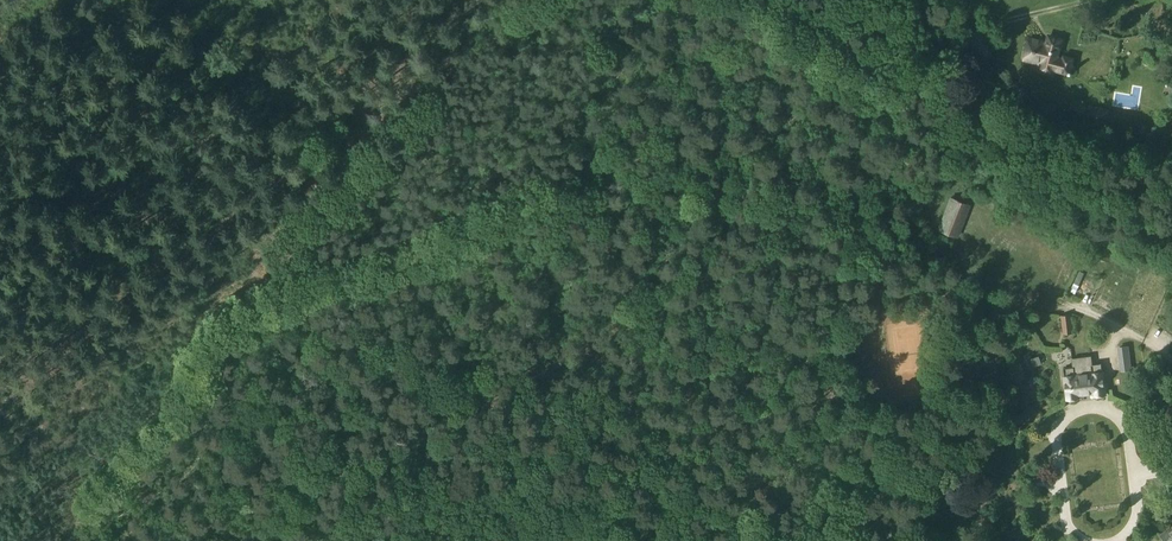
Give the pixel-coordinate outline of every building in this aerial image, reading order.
[(1029,37),(1023,61),(1041,65),(1039,71),(1052,74),(1054,70),(1071,74),(1073,67),(1071,64),(1073,58),(1064,56),(1063,58),(1057,57),(1061,39),(1044,35),(1043,40),(1029,37)] [(1003,88),(997,80),(987,88),(994,96),(1003,88)] [(1073,100),(1067,114),(1078,120),(1081,115),(1083,116),(1087,106),(1073,100)] [(1088,105),(1086,116),(1105,121),(1109,109),(1088,105)] [(957,238),(970,205),(951,197),(938,230),(957,238)] [(1063,335),(1072,333),(1070,314),(1060,316),(1063,335)] [(1044,358),(1051,352),(1046,345),(1038,350),(1044,358)] [(1118,373),(1127,371),(1133,370),(1130,345),(1115,347),(1118,373)] [(1080,355),(1099,354),(1099,347),(1079,347),(1080,355)] [(1102,373),(1101,371),(1100,363),(1092,364),(1091,356),(1071,358),(1072,367),(1063,368),(1065,383),(1067,400),(1077,398),(1077,395),(1094,392),(1095,396),(1105,394),(1102,372),(1102,373)]
